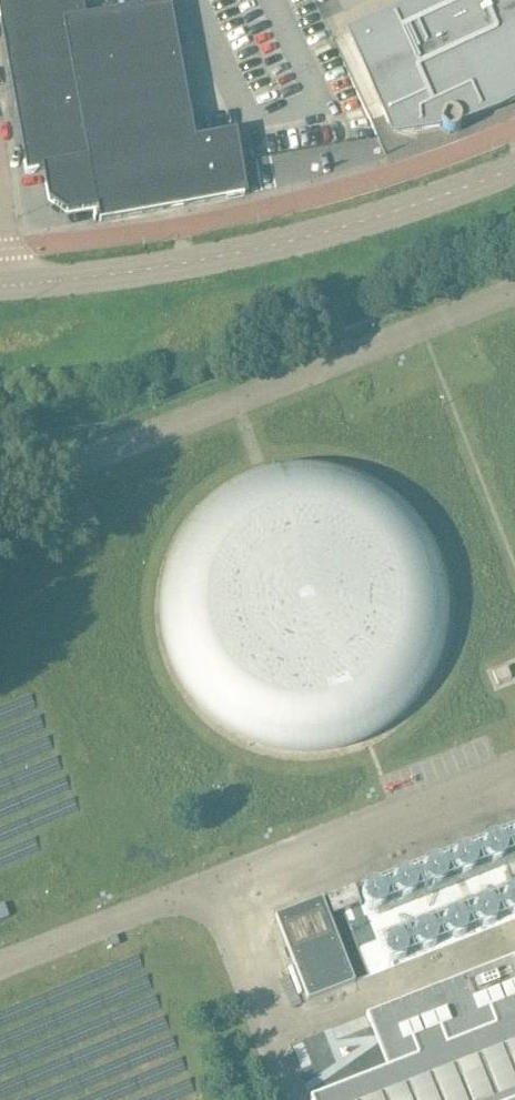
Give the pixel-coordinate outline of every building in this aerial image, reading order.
[(28,172),(43,170),(49,200),(67,213),(97,207),(100,222),(248,195),(237,132),(195,140),(170,4),(86,19),(83,0),(0,0),(0,21),(28,172)] [(351,41),(380,102),(394,133),(440,127),(442,131),(443,132),(444,133),(445,133),(446,134),(447,135),(448,135),(449,135),(451,135),(452,135),(453,135),(455,134),(456,134),(458,133),(459,132),(460,130),(461,129),(461,128),(461,126),(461,125),(461,124),(461,123),(461,122),(461,121),(473,117),(485,113),(499,107),(513,100),(514,99),(514,0),(439,0),(351,41)] [(426,529),(395,496),(351,473),(302,466),(253,476),(211,502),(179,540),(163,587),(164,637),(182,683),(215,721),(254,744),(298,753),(344,749),(385,730),(419,700),(441,660),(450,616),(445,570),(426,529)] [(511,680),(507,667),(492,673),(497,685),(511,680)] [(506,867),(511,881),(514,880),(514,863),(506,867)] [(354,887),(326,898),(333,917),(361,906),(354,887)] [(355,982),(322,898),(275,917),(308,1001),(355,982)] [(514,958),(366,1016),(386,1068),(310,1098),(310,1099),(514,1099),(514,958)]
